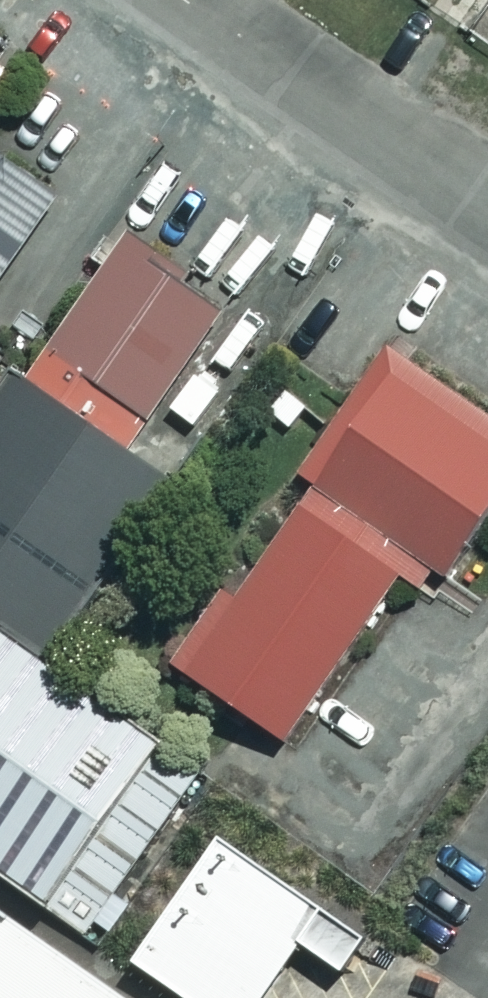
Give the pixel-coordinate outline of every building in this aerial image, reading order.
[(49,181),(0,145),(0,248),(49,181)] [(222,305),(119,230),(38,342),(140,417),(222,305)] [(298,466),(314,477),(409,541),(448,567),(487,508),(487,405),(385,336),(298,466)] [(78,924),(198,759),(53,654),(197,458),(140,417),(38,342),(0,394),(0,867),(78,924)] [(409,541),(314,477),(184,668),(280,732),(409,541)] [(73,947),(147,997),(199,997),(246,933),(294,967),(334,911),(178,800),(73,947)] [(73,947),(0,899),(0,997),(147,997),(73,947)]
